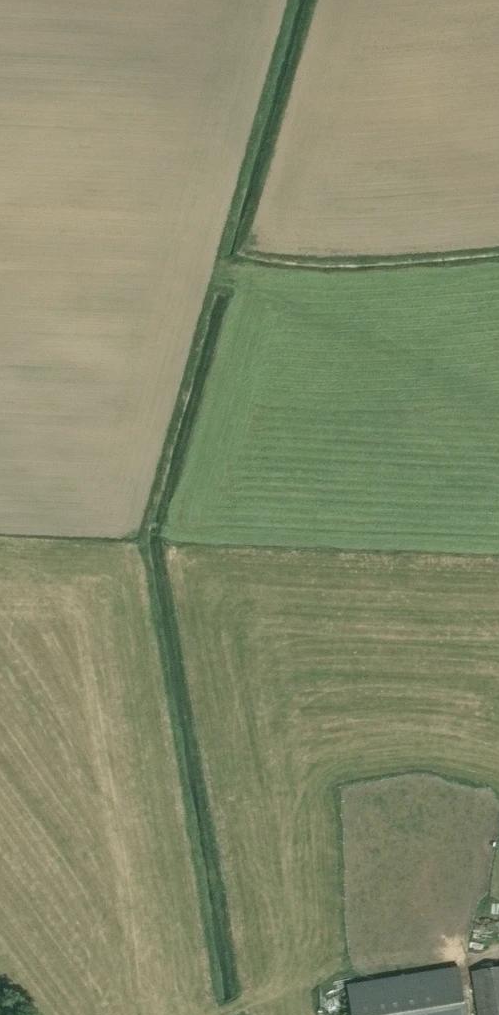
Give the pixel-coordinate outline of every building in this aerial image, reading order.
[(349,995),(353,1014),(467,1014),(459,967),(348,985),(349,995)] [(480,1014),(498,1014),(498,968),(473,973),(480,1014)]
